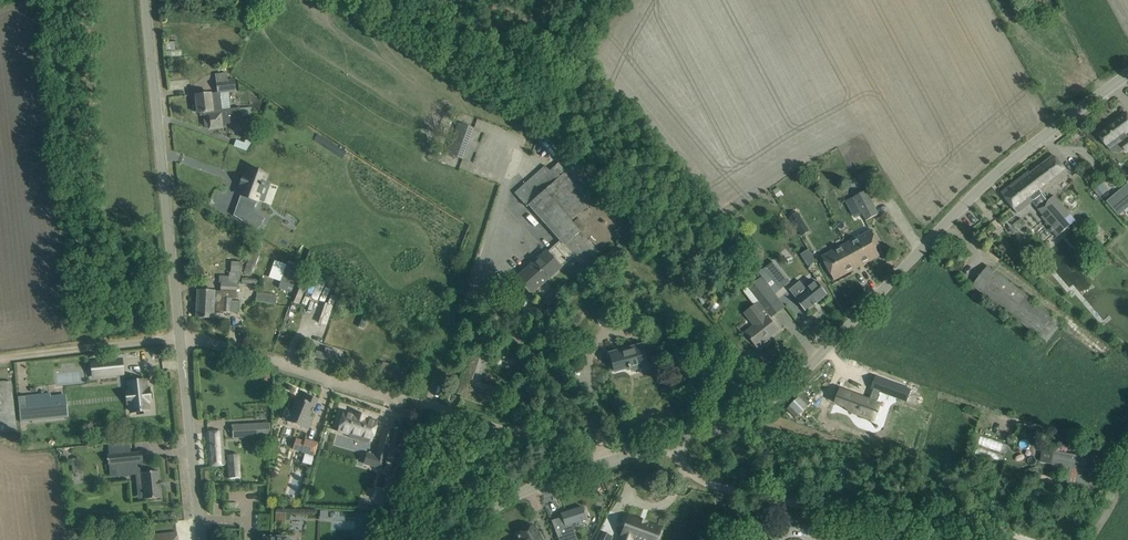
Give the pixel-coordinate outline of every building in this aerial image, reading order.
[(180,51),(175,51),(174,42),(166,43),(166,52),(167,58),(181,57),(180,51)] [(218,93),(219,94),(228,93),(235,92),(234,79),(216,80),(218,93)] [(194,105),(194,112),(198,112),(198,113),(202,113),(204,127),(207,127),(225,124),(233,123),(232,119),(242,118),(240,107),(240,108),(230,109),(228,93),(219,94),(218,93),(210,94),(210,93),(207,94),(196,95),(197,104),(194,105)] [(1127,132),(1127,115),(1127,113),(1098,134),(1107,147),(1120,139),(1122,142),(1120,143),(1127,153),(1127,152),(1127,137),(1126,134),(1127,132)] [(474,130),(464,126),(458,124),(447,154),(463,159),(463,158),(461,158),(472,129),(474,130)] [(235,139),(234,146),(248,150),(251,139),(245,138),(244,142),(235,139)] [(560,241),(565,245),(583,268),(600,253),(585,236),(584,237),(579,232),(586,226),(578,217),(571,223),(571,222),(585,209),(592,203),(602,193),(575,163),(568,154),(549,171),(545,166),(514,193),(527,207),(529,205),(560,241)] [(1029,171),(1001,192),(1017,214),(1032,202),(1043,194),(1068,175),(1054,155),(1031,173),(1029,171)] [(242,184),(239,194),(247,197),(244,206),(249,209),(242,221),(257,231),(265,218),(253,211),(262,187),(263,187),(264,185),(263,185),(266,175),(248,168),(244,179),(244,178),(244,179),(243,184),(242,183),(242,184)] [(863,185),(875,178),(871,169),(852,179),(855,184),(861,181),(863,185)] [(1102,183),(1094,190),(1100,197),(1108,190),(1102,183)] [(1107,202),(1119,215),(1127,207),(1127,184),(1107,202)] [(777,188),(772,191),(776,197),(781,194),(777,188)] [(866,191),(854,197),(866,221),(879,214),(866,191)] [(1071,225),(1065,218),(1070,214),(1053,195),(1038,209),(1037,209),(1043,216),(1041,218),(1058,236),(1071,225)] [(1021,219),(1014,225),(1017,229),(1024,224),(1021,219)] [(804,224),(797,228),(802,236),(809,231),(804,224)] [(846,243),(822,256),(829,270),(835,280),(859,267),(884,254),(878,244),(870,230),(846,243)] [(1086,242),(1092,247),(1095,250),(1098,246),(1100,248),(1107,240),(1099,233),(1097,235),(1092,231),(1083,240),(1086,242)] [(625,246),(621,242),(616,247),(619,250),(625,246)] [(1087,253),(1092,247),(1086,242),(1081,248),(1087,253)] [(568,261),(554,246),(547,253),(546,251),(532,264),(516,278),(531,294),(568,261)] [(809,250),(801,255),(808,266),(816,261),(809,250)] [(254,273),(260,257),(256,255),(251,253),(244,273),(249,275),(250,272),(254,273)] [(221,283),(220,290),(237,291),(237,284),(239,281),(240,277),(240,273),(241,273),(242,262),(231,262),(231,272),(230,284),(221,283)] [(773,262),(764,269),(780,290),(790,282),(773,262)] [(290,293),(299,268),(287,264),(278,289),(290,293)] [(1054,317),(988,266),(973,286),(1039,336),(1054,317)] [(748,287),(759,301),(744,313),(753,325),(745,331),(757,347),(758,346),(757,345),(765,338),(769,334),(771,336),(779,330),(770,319),(785,307),(762,277),(748,287)] [(817,281),(807,290),(800,281),(789,290),(796,298),(795,299),(806,312),(828,294),(817,281)] [(213,313),(223,314),(223,312),(223,305),(224,298),(231,298),(236,299),(237,291),(220,290),(220,291),(198,290),(197,304),(196,318),(213,318),(213,313)] [(552,291),(544,298),(550,304),(557,297),(552,291)] [(261,293),(257,292),(255,301),(275,305),(277,295),(261,292),(261,293)] [(223,305),(223,312),(239,313),(239,302),(231,301),(231,298),(224,298),(223,305)] [(540,300),(527,313),(533,319),(546,307),(540,300)] [(488,349),(491,339),(473,333),(470,344),(488,349)] [(313,348),(306,346),(303,356),(310,358),(313,348)] [(631,367),(637,365),(638,368),(646,366),(641,346),(610,354),(615,371),(628,368),(629,370),(631,369),(631,367)] [(324,353),(316,351),(314,357),(344,366),(346,360),(336,357),(338,351),(325,347),(324,353)] [(457,389),(463,390),(463,391),(464,391),(461,397),(484,405),(489,388),(477,384),(483,367),(481,366),(483,359),(469,354),(457,389)] [(123,374),(121,360),(104,362),(105,376),(123,374)] [(405,382),(406,376),(397,373),(398,368),(382,363),(379,375),(405,382)] [(671,365),(665,369),(671,378),(677,374),(671,365)] [(842,391),(837,403),(852,408),(859,411),(860,411),(859,414),(874,420),(879,405),(876,403),(877,400),(878,401),(880,395),(879,394),(880,392),(907,402),(911,390),(876,377),(872,389),(874,390),(869,401),(842,391)] [(131,412),(149,411),(148,408),(148,402),(150,402),(149,389),(146,389),(146,381),(128,383),(129,388),(129,391),(127,391),(128,404),(130,404),(131,406),(131,412)] [(11,382),(0,383),(0,433),(17,431),(12,393),(11,382)] [(20,422),(52,419),(50,394),(18,397),(20,422)] [(302,428),(308,431),(311,423),(313,418),(310,417),(314,407),(315,408),(318,400),(308,395),(305,402),(297,399),(292,411),(286,409),(282,419),(288,421),(287,422),(302,428)] [(371,441),(377,422),(344,413),(339,431),(340,431),(340,430),(349,433),(348,434),(350,434),(349,437),(369,443),(370,440),(371,441)] [(262,424),(240,425),(241,438),(250,437),(268,436),(268,424),(262,424)] [(224,465),(224,464),(228,463),(229,479),(240,478),(239,455),(228,456),(228,461),(224,461),(221,431),(208,432),(210,466),(224,465)] [(978,435),(975,442),(988,446),(990,439),(978,435)] [(301,452),(301,453),(305,454),(302,463),(312,466),(314,457),(318,443),(312,441),(305,439),(304,441),(301,452)] [(383,468),(385,459),(386,459),(390,443),(381,440),(376,457),(381,458),(378,467),(383,468)] [(1040,462),(1070,468),(1066,488),(1101,495),(1104,480),(1083,475),(1084,470),(1084,471),(1087,457),(1043,449),(1040,462)] [(142,461),(143,461),(142,452),(141,452),(108,456),(108,455),(107,455),(108,465),(109,465),(109,464),(110,464),(111,477),(137,475),(138,484),(143,483),(145,499),(145,500),(161,498),(161,497),(160,489),(161,488),(161,487),(160,487),(159,483),(160,483),(160,481),(159,481),(158,472),(159,472),(143,473),(142,461)] [(843,458),(842,470),(846,471),(855,472),(856,463),(855,463),(855,459),(843,458)] [(551,521),(559,539),(576,539),(571,525),(586,520),(582,507),(560,514),(561,514),(562,519),(556,521),(552,522),(552,521),(551,521)] [(379,513),(373,512),(364,512),(364,515),(363,539),(368,539),(379,513)] [(620,539),(632,539),(633,539),(634,539),(650,539),(655,527),(632,519),(629,526),(625,525),(620,539)] [(517,534),(518,536),(517,537),(517,538),(513,539),(544,539),(537,527),(535,528),(533,525),(517,534)] [(595,535),(584,530),(579,539),(580,539),(592,539),(595,535)] [(612,537),(600,531),(596,539),(611,539),(612,537)]
